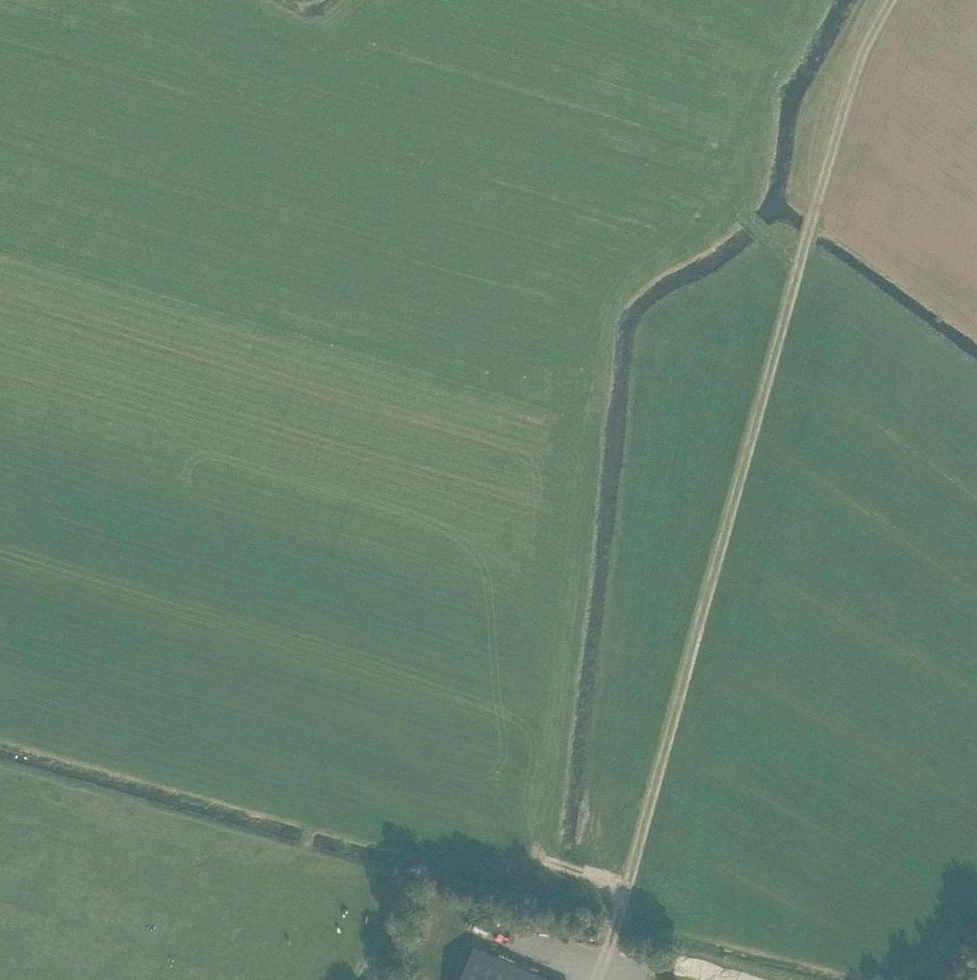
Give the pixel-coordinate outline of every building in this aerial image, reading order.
[(475,947),(460,979),(550,979),(475,947)]
